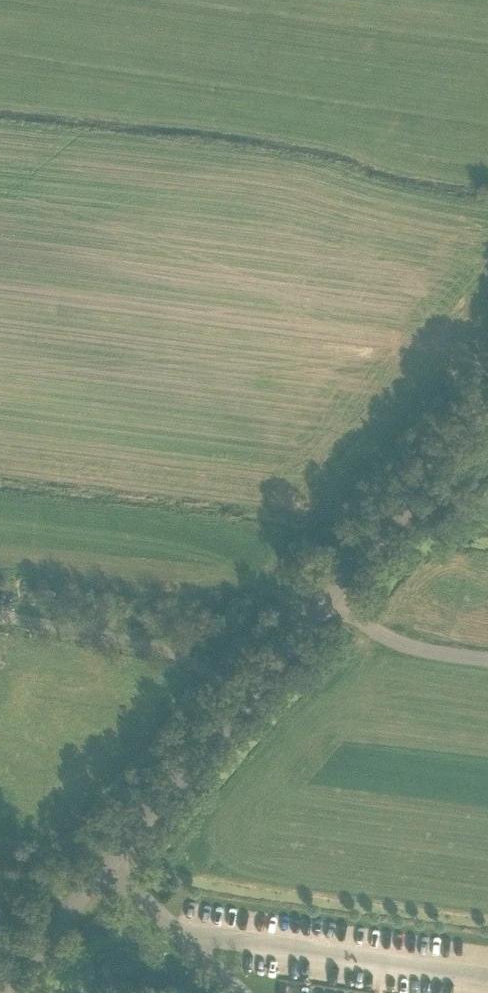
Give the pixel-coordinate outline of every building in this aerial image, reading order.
[(328,971),(342,970),(341,957),(328,957),(328,971)]
